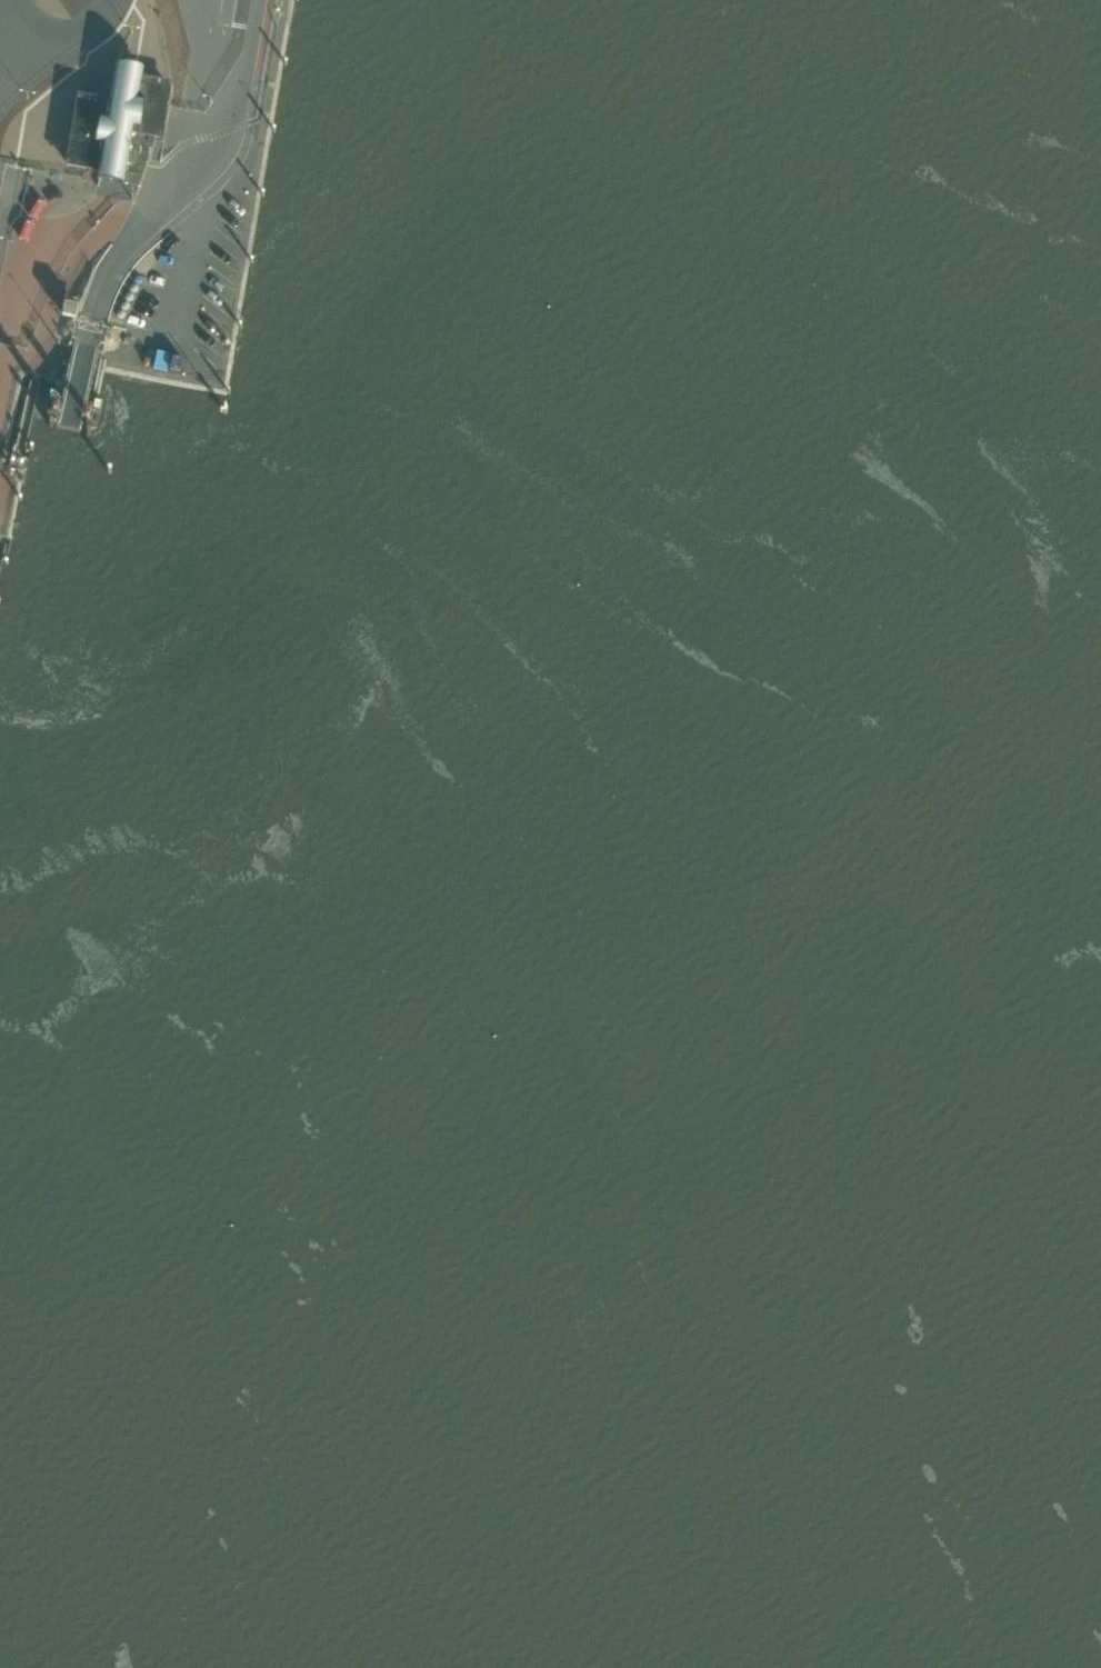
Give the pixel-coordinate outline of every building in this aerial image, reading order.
[(77,98),(66,165),(122,175),(129,134),(134,135),(136,128),(156,132),(165,82),(117,74),(112,104),(77,98)]
